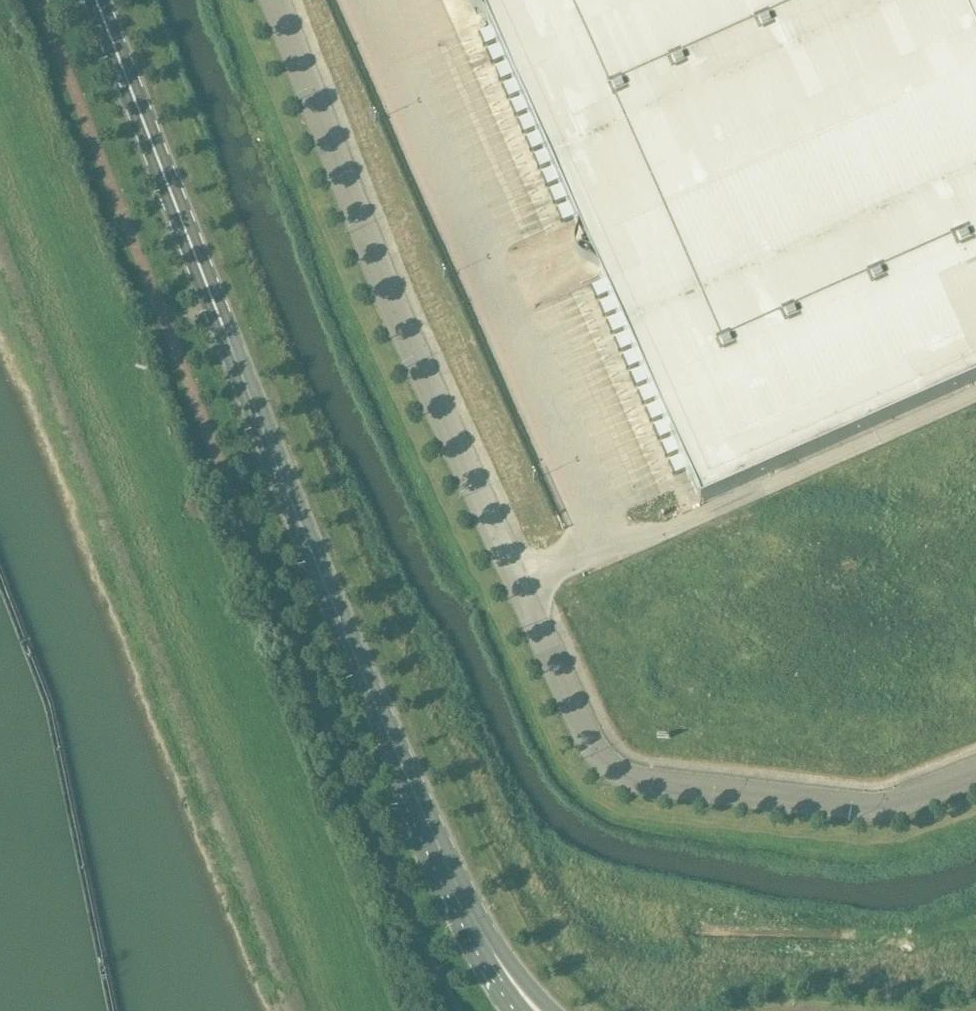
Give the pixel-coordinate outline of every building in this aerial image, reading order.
[(491,30),(496,42),(499,48),(504,60),(506,65),(512,78),(514,83),(520,95),(522,100),(527,113),(530,118),(535,130),(538,135),(543,148),(545,153),(551,165),(553,171),(559,183),(561,188),(566,201),(569,206),(574,218),(603,283),(608,296),(611,301),(616,313),(619,318),(624,331),(626,336),(632,348),(634,353),(640,366),(642,371),(647,383),(650,388),(655,401),(657,406),(663,418),(665,423),(671,436),(673,441),(678,453),(681,459),(686,471),(701,504),(703,503),(975,382),(975,0),(478,0),(491,30)]
